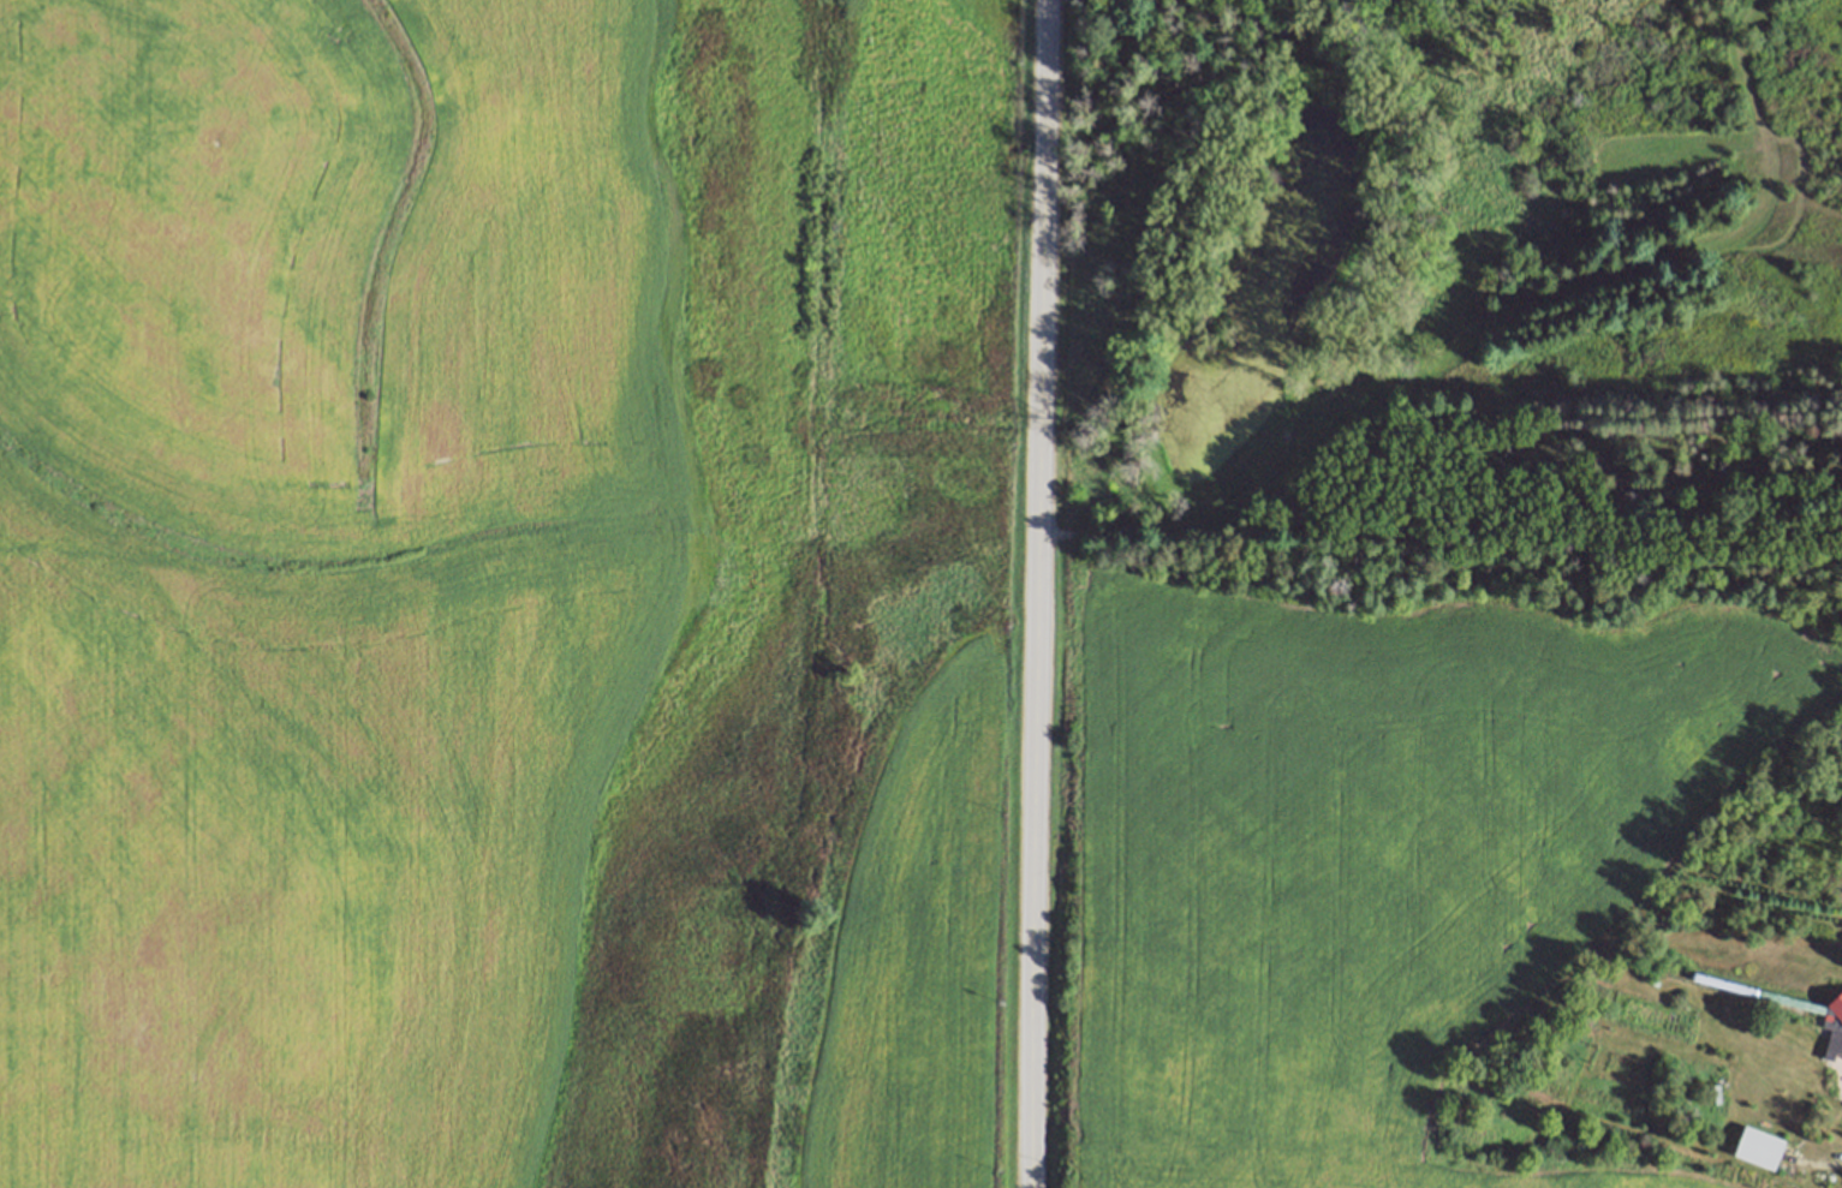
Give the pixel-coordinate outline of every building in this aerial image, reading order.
[(1836,997),(1841,993),(1841,1055),(1837,1053),(1835,1059),(1824,1056),(1834,1023),(1824,1020),(1828,1007),(1832,1005),(1836,997)] [(1721,1082),(1722,1103),(1709,1104),(1707,1083),(1721,1082)] [(1784,1142),(1771,1172),(1731,1156),(1745,1126),(1784,1142)]
